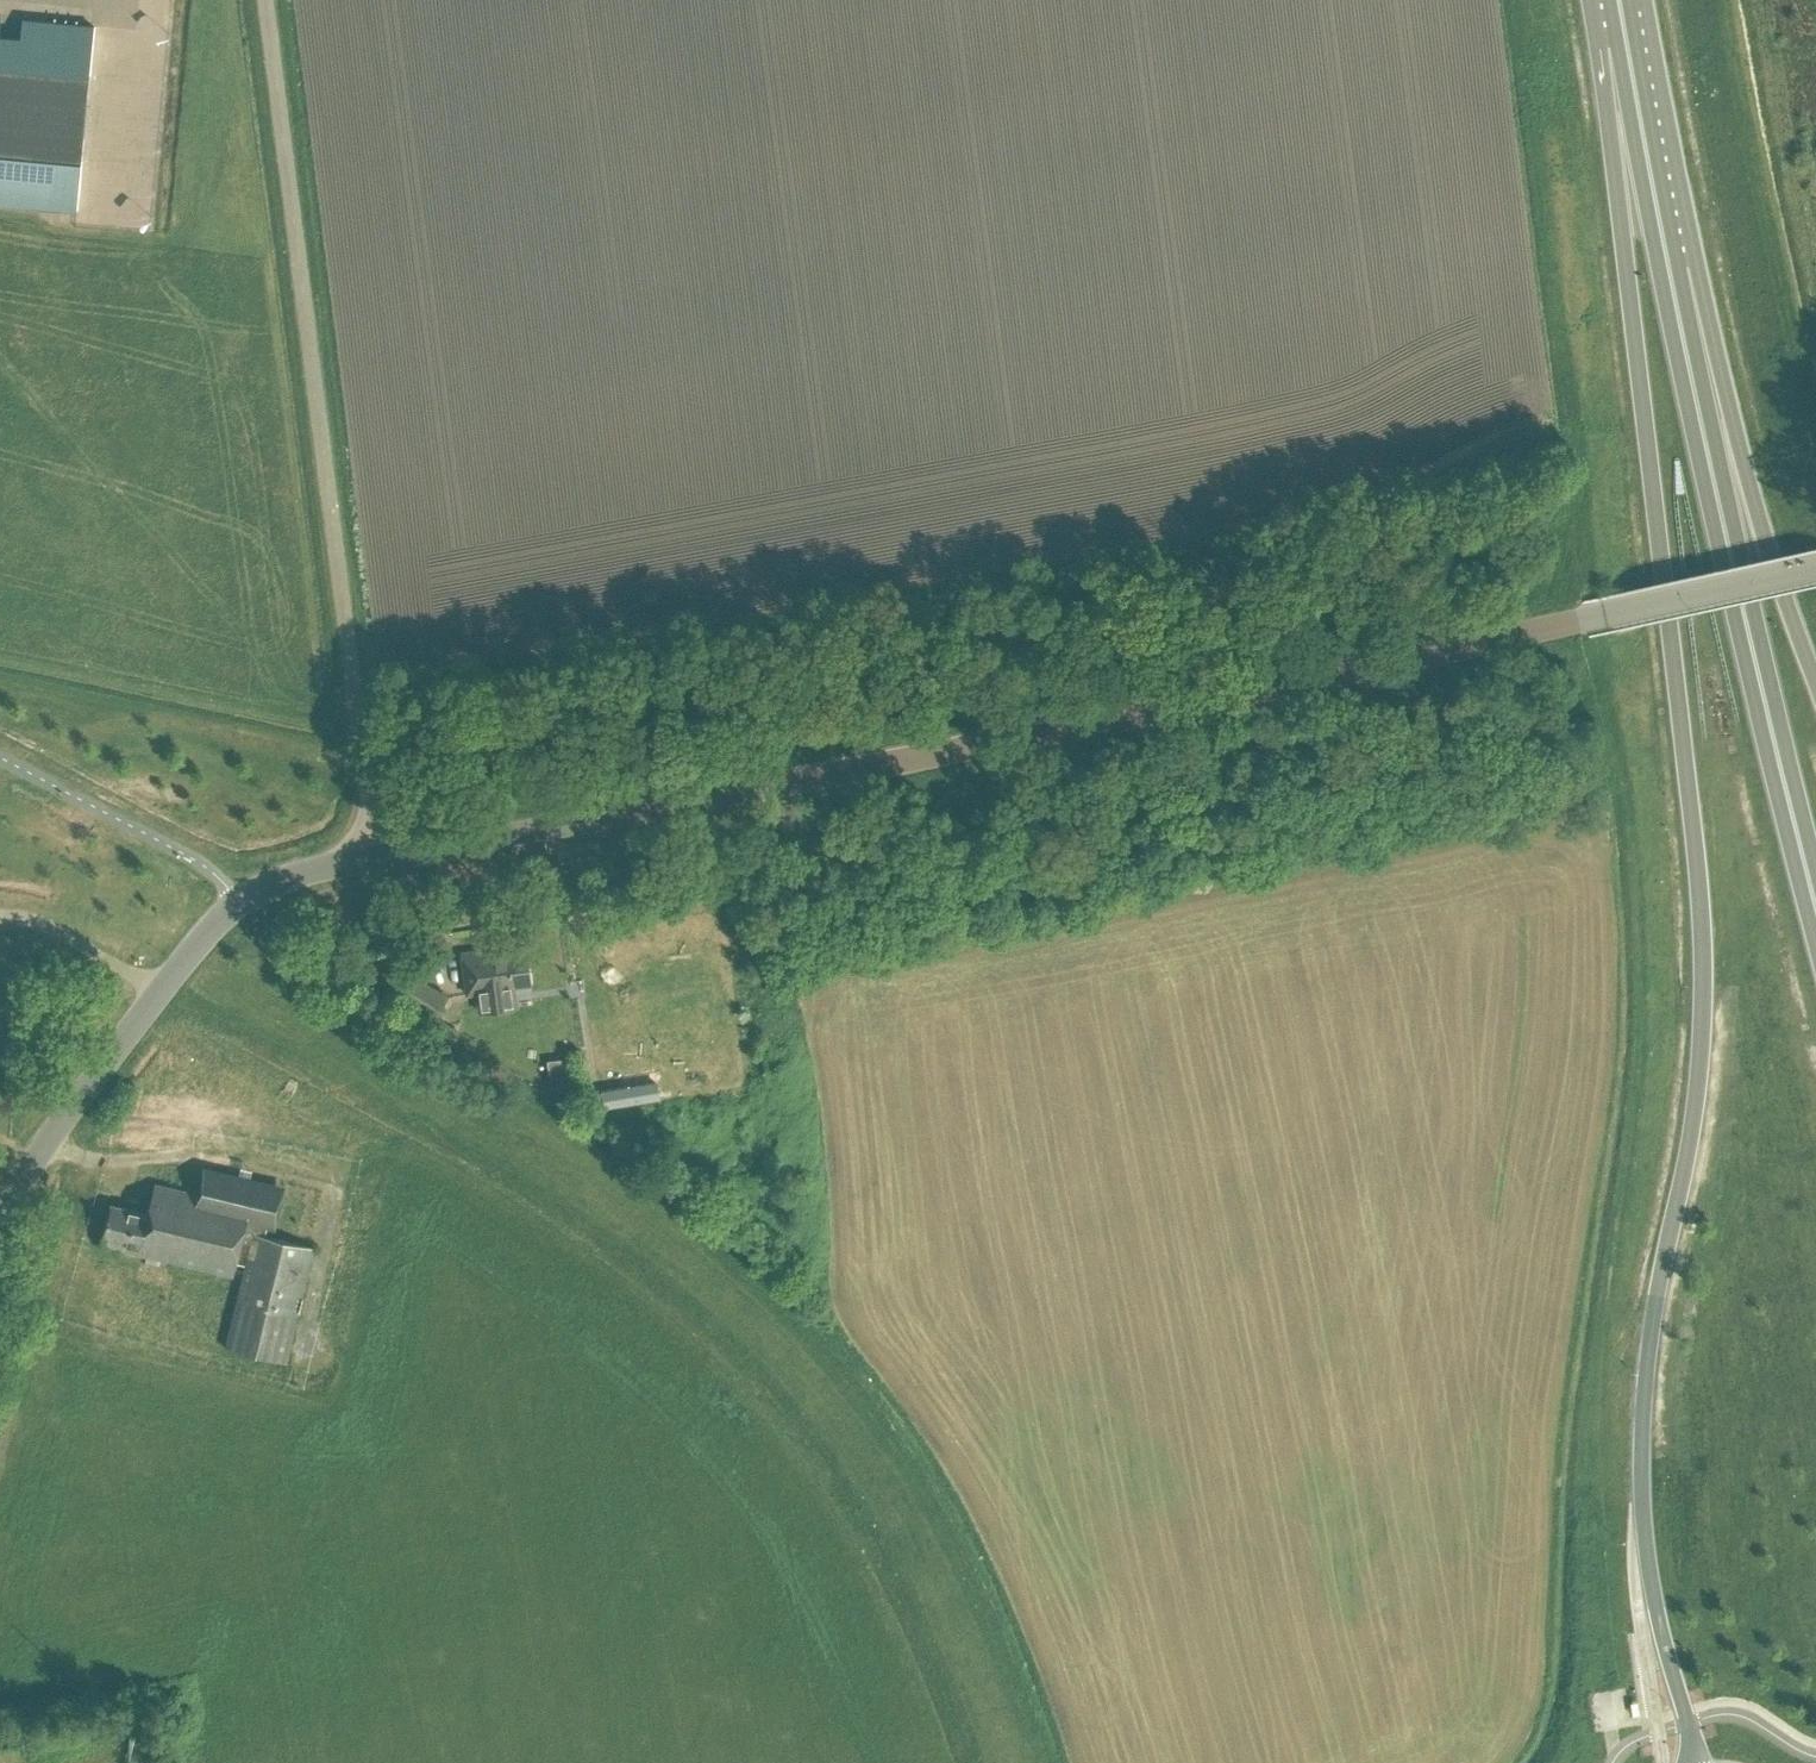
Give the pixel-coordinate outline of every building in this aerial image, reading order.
[(79,191),(93,45),(0,36),(0,184),(79,191)] [(461,951),(466,993),(479,991),(482,1011),(518,1006),(515,986),(531,984),(526,946),(485,952),(484,948),(461,951)] [(382,992),(432,1022),(447,996),(398,966),(382,992)] [(657,1081),(601,1089),(604,1107),(660,1098),(657,1081)] [(225,1347),(286,1361),(313,1246),(244,1229),(247,1218),(271,1224),(280,1189),(206,1171),(200,1194),(154,1183),(147,1212),(111,1204),(101,1244),(232,1275),(236,1262),(245,1264),(225,1347)]
